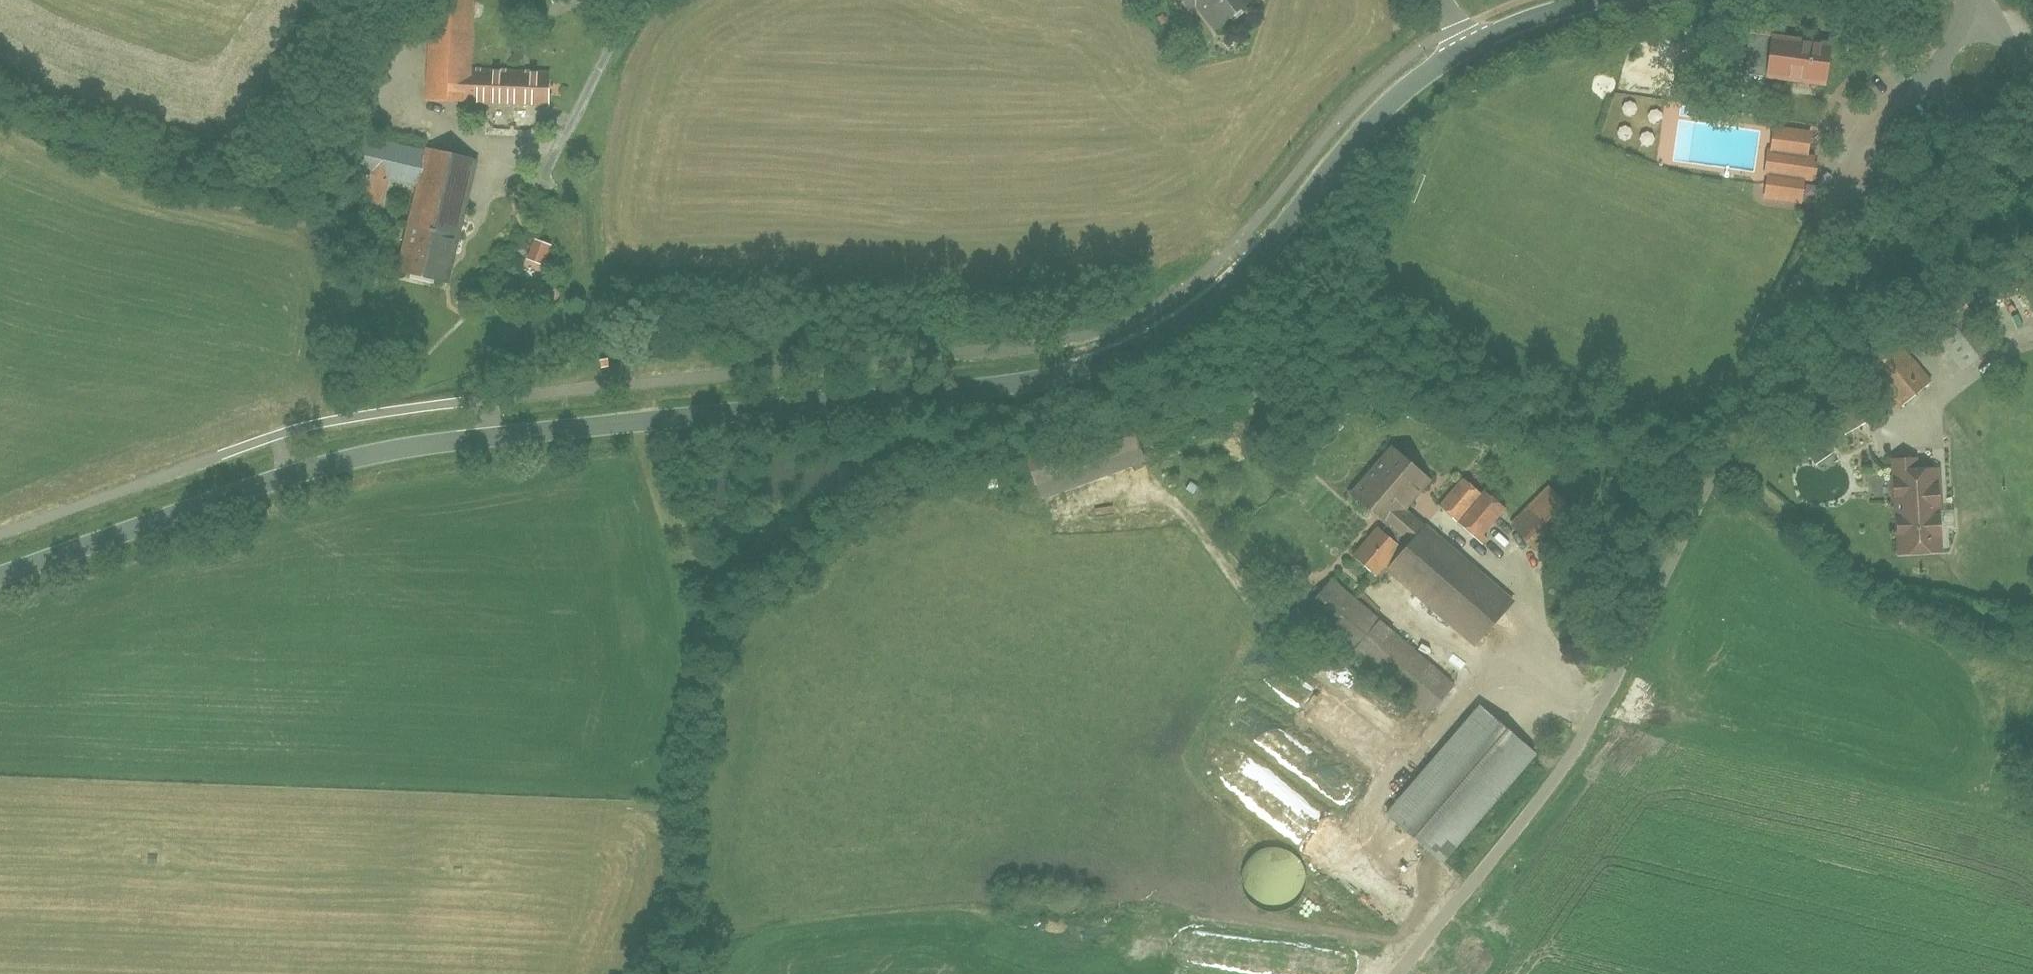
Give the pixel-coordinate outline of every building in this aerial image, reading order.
[(559,110),(559,66),(478,65),(479,0),(430,0),(428,108),(559,110)] [(556,13),(584,0),(551,0),(556,13)] [(1220,37),(1265,0),(1189,0),(1220,37)] [(1775,29),(1768,81),(1835,90),(1842,37),(1775,29)] [(1774,125),(1764,203),(1811,210),(1821,131),(1774,125)] [(451,288),(478,157),(373,137),(366,174),(413,184),(394,277),(451,288)] [(527,240),(524,265),(547,268),(551,243),(527,240)] [(1863,359),(1900,409),(1932,385),(1895,335),(1863,359)] [(1383,524),(1384,523),(1412,547),(1387,576),(1469,648),(1509,603),(1426,531),(1425,532),(1397,508),(1423,479),(1395,454),(1355,499),(1383,524)] [(1894,466),(1901,559),(1950,556),(1943,463),(1894,466)] [(1547,489),(1514,526),(1551,560),(1585,523),(1547,489)] [(1482,498),(1457,529),(1481,548),(1506,517),(1482,498)] [(1378,532),(1355,559),(1376,577),(1400,550),(1378,532)] [(1346,590),(1312,631),(1422,724),(1457,683),(1346,590)] [(1483,710),(1392,817),(1448,865),(1539,758),(1483,710)] [(1248,886),(1252,898),(1266,910),(1284,911),(1298,904),(1305,891),(1306,878),(1300,864),(1290,856),(1278,853),(1264,856),(1253,865),(1249,874),(1248,886)]
